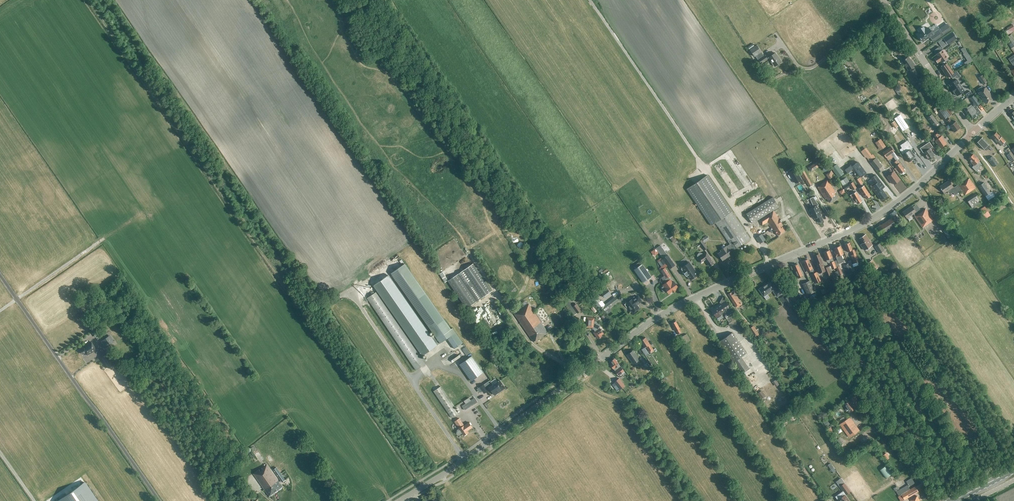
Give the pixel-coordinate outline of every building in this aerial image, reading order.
[(1013,24),(1007,28),(1007,29),(1004,31),(1007,36),(1013,31),(1013,26),(1013,24)] [(933,34),(928,28),(925,30),(923,27),(918,30),(920,33),(918,35),(923,42),(933,34)] [(952,32),(943,38),(947,44),(956,38),(952,32)] [(1006,38),(1005,39),(1011,48),(1013,46),(1013,39),(1011,34),(1006,38)] [(951,50),(955,48),(957,52),(955,54),(954,52),(952,54),(954,58),(964,52),(961,48),(964,46),(959,39),(956,41),(951,44),(952,44),(949,46),(951,50)] [(765,55),(763,57),(761,53),(761,52),(756,45),(749,50),(754,57),(755,56),(758,60),(761,63),(767,59),(765,55)] [(934,58),(937,63),(940,61),(941,62),(948,58),(942,49),(936,54),(937,56),(934,58)] [(774,66),(781,62),(775,53),(768,57),(774,66)] [(914,69),(912,67),(915,65),(913,62),(912,62),(908,56),(902,61),(908,70),(908,69),(910,72),(909,73),(914,81),(920,77),(918,73),(915,68),(914,69)] [(947,77),(953,73),(947,63),(940,67),(947,77)] [(988,82),(983,75),(979,77),(984,85),(988,82)] [(960,85),(956,79),(949,84),(951,88),(952,90),(960,85)] [(957,96),(964,90),(960,85),(952,90),(954,93),(954,92),(957,96)] [(985,103),(993,98),(986,87),(978,93),(985,103)] [(976,106),(980,103),(974,95),(970,98),(973,102),(976,106)] [(973,102),(964,109),(971,119),(981,113),(976,106),(973,102)] [(948,108),(946,105),(941,109),(939,105),(935,107),(938,112),(937,112),(943,120),(952,113),(950,111),(951,111),(950,109),(948,107),(948,108)] [(900,114),(894,118),(903,131),(909,127),(900,114)] [(932,114),(927,117),(935,128),(940,125),(932,114)] [(956,121),(953,123),(949,119),(946,121),(949,126),(954,132),(960,128),(960,127),(956,121)] [(928,132),(930,131),(924,123),(922,124),(928,132)] [(1001,137),(1000,137),(996,132),(992,136),(999,145),(1000,145),(1001,145),(1003,147),(1007,144),(1001,137)] [(940,147),(946,143),(941,136),(940,137),(937,133),(934,136),(936,139),(935,140),(936,141),(935,142),(936,143),(937,143),(940,147)] [(986,151),(989,148),(990,147),(988,144),(989,144),(982,137),(977,143),(983,149),(984,148),(986,151)] [(902,147),(903,149),(901,151),(903,154),(908,162),(913,159),(913,158),(915,156),(913,154),(911,155),(907,151),(913,147),(910,142),(902,147)] [(929,142),(920,148),(928,160),(934,155),(929,148),(932,146),(929,142)] [(894,152),(891,146),(882,152),(888,161),(893,157),(891,154),(894,152)] [(979,167),(982,165),(978,161),(979,160),(976,157),(973,154),(971,156),(970,156),(969,157),(969,158),(968,159),(974,165),(976,163),(979,167)] [(993,167),(997,164),(992,157),(988,160),(993,167)] [(882,166),(876,158),(870,162),(876,170),(882,166)] [(895,166),(901,173),(902,173),(902,174),(905,172),(904,171),(905,170),(901,166),(902,166),(900,163),(899,163),(897,160),(896,161),(895,160),(893,161),(896,165),(895,166)] [(808,167),(810,172),(819,166),(816,161),(808,167)] [(856,161),(852,164),(852,163),(847,167),(850,171),(854,168),(861,178),(866,174),(856,161)] [(721,169),(731,186),(737,183),(727,166),(721,169)] [(812,185),(801,167),(797,169),(803,181),(805,180),(809,187),(812,185)] [(795,169),(789,173),(795,183),(801,179),(795,169)] [(825,174),(830,181),(835,177),(831,170),(825,174)] [(894,184),(900,180),(893,171),(887,176),(892,183),(893,182),(894,184)] [(875,174),(872,177),(870,178),(874,184),(870,187),(880,200),(886,196),(881,189),(884,187),(875,174)] [(750,239),(732,211),(707,175),(686,189),(710,225),(715,222),(730,244),(726,246),(719,250),(720,252),(718,253),(722,261),(732,254),(730,251),(733,249),(734,249),(750,239)] [(966,180),(965,180),(957,185),(960,191),(961,190),(964,195),(965,194),(966,195),(967,195),(966,194),(976,188),(969,178),(966,180)] [(830,202),(837,197),(834,192),(835,191),(827,180),(821,184),(821,185),(818,187),(825,198),(826,197),(830,202)] [(954,188),(953,187),(949,180),(940,186),(944,193),(947,191),(949,192),(951,193),(953,192),(955,195),(960,191),(957,185),(954,188)] [(979,186),(985,196),(988,200),(995,196),(992,191),(990,192),(984,182),(979,186)] [(866,199),(870,196),(865,187),(862,189),(864,191),(862,192),(866,199)] [(858,204),(862,201),(856,191),(850,195),(855,203),(857,202),(858,204)] [(981,202),(977,197),(975,194),(967,199),(972,208),(981,202)] [(783,225),(773,210),(779,206),(773,197),(746,213),(752,223),(758,219),(762,225),(763,225),(764,226),(769,224),(774,231),(774,230),(778,235),(785,231),(781,226),(783,225)] [(817,218),(818,222),(823,220),(821,217),(822,217),(817,206),(810,209),(814,218),(817,217),(817,218)] [(903,212),(902,213),(903,216),(905,215),(907,218),(916,212),(912,206),(903,212)] [(990,215),(987,210),(984,206),(979,210),(985,219),(990,215)] [(931,221),(933,220),(926,209),(915,216),(923,229),(924,228),(923,227),(931,222),(931,221)] [(887,236),(898,229),(896,225),(891,218),(875,228),(879,236),(885,232),(887,236)] [(948,238),(953,235),(947,228),(943,230),(948,238)] [(761,234),(757,237),(756,238),(760,243),(765,239),(761,234)] [(872,245),(871,243),(866,234),(860,238),(863,243),(861,244),(864,250),(872,245)] [(698,242),(704,250),(707,248),(701,240),(698,242)] [(850,242),(844,244),(847,252),(851,250),(852,255),(851,255),(854,263),(859,262),(854,249),(852,250),(850,242)] [(874,247),(879,254),(884,250),(879,243),(874,247)] [(838,264),(844,261),(841,254),(843,254),(840,246),(834,248),(836,252),(834,253),(838,264)] [(836,267),(829,250),(823,252),(827,263),(829,263),(832,269),(836,267)] [(697,257),(698,258),(697,258),(701,263),(705,260),(710,266),(714,263),(709,257),(706,252),(703,254),(702,253),(701,253),(700,253),(698,253),(697,254),(697,255),(697,257)] [(667,254),(663,257),(670,268),(674,265),(667,254)] [(819,254),(814,256),(813,256),(816,263),(815,264),(818,273),(825,271),(827,276),(831,274),(828,267),(824,268),(822,262),(820,257),(819,254)] [(813,273),(811,269),(813,269),(810,263),(809,263),(807,259),(803,261),(805,265),(804,265),(807,271),(809,270),(815,283),(820,281),(816,272),(813,273)] [(876,266),(871,260),(867,263),(871,269),(876,266)] [(634,265),(636,268),(633,270),(643,283),(651,277),(640,261),(634,265)] [(687,275),(690,280),(698,274),(689,262),(681,267),(682,268),(681,269),(686,276),(687,275)] [(462,343),(458,337),(452,328),(450,329),(405,264),(391,273),(434,336),(433,337),(438,344),(446,338),(454,349),(462,343)] [(447,281),(466,308),(491,291),(473,264),(447,281)] [(797,278),(803,276),(797,264),(793,266),(795,270),(794,271),(797,278)] [(670,280),(668,277),(670,276),(665,268),(661,270),(666,278),(665,279),(664,282),(665,283),(663,285),(663,286),(662,287),(661,288),(661,289),(662,290),(664,293),(667,291),(669,294),(678,287),(674,281),(672,282),(670,280)] [(439,274),(445,282),(448,280),(443,271),(439,274)] [(438,344),(433,337),(432,338),(388,275),(373,286),(406,333),(408,337),(422,356),(438,344)] [(541,277),(530,284),(532,287),(543,280),(541,277)] [(777,297),(784,292),(781,287),(777,289),(771,280),(759,289),(764,296),(772,290),(777,297)] [(807,295),(815,291),(809,281),(802,284),(807,295)] [(610,294),(606,288),(604,285),(598,289),(604,298),(610,294)] [(736,307),(742,304),(736,295),(737,294),(735,290),(732,292),(728,294),(736,307)] [(416,370),(425,364),(376,291),(367,298),(416,370)] [(633,299),(631,300),(630,298),(623,302),(626,307),(628,306),(633,313),(639,308),(637,304),(642,301),(638,296),(633,299)] [(794,306),(787,296),(783,298),(782,297),(780,298),(783,303),(785,301),(789,307),(791,306),(792,308),(794,306)] [(598,303),(602,307),(605,311),(618,301),(615,297),(605,304),(602,300),(598,303)] [(719,303),(720,303),(715,307),(711,310),(716,317),(724,312),(726,316),(725,317),(729,323),(728,326),(729,326),(731,326),(733,327),(735,328),(736,329),(738,330),(740,331),(741,333),(745,330),(726,300),(725,301),(722,297),(719,303)] [(572,307),(577,314),(581,310),(579,307),(580,306),(578,303),(572,307)] [(488,320),(494,326),(502,319),(500,317),(503,314),(492,304),(488,308),(493,313),(490,316),(491,317),(488,320)] [(533,342),(548,332),(529,304),(514,314),(533,342)] [(586,317),(586,320),(585,328),(593,328),(595,331),(594,332),(598,338),(599,338),(600,338),(601,337),(601,336),(601,335),(603,333),(600,328),(600,326),(598,325),(595,321),(593,321),(594,318),(586,317)] [(679,335),(681,333),(681,332),(679,329),(680,328),(676,321),(672,323),(674,328),(675,331),(676,330),(679,335)] [(758,329),(756,330),(753,326),(749,329),(756,339),(762,336),(758,329)] [(748,368),(741,357),(746,353),(732,332),(719,341),(741,373),(748,368)] [(683,336),(678,339),(679,340),(681,344),(682,346),(690,341),(689,339),(686,334),(683,336)] [(650,352),(654,350),(645,337),(640,341),(644,348),(646,346),(650,352)] [(82,348),(80,350),(82,354),(85,352),(87,355),(96,349),(91,342),(87,344),(85,346),(85,345),(82,348)] [(454,356),(452,357),(455,360),(463,354),(458,348),(452,353),(454,356)] [(633,350),(626,355),(633,364),(640,359),(633,350)] [(115,363),(108,352),(101,357),(108,368),(115,363)] [(651,352),(649,354),(646,355),(652,365),(657,362),(651,352)] [(459,364),(471,381),(484,372),(472,355),(459,364)] [(614,358),(611,361),(610,362),(612,364),(610,365),(618,375),(619,375),(620,377),(623,375),(621,373),(624,371),(621,367),(619,365),(614,358)] [(620,390),(621,389),(625,386),(619,378),(614,382),(620,390)] [(479,387),(477,389),(479,393),(482,391),(483,394),(491,389),(495,395),(499,392),(498,391),(504,387),(499,380),(495,383),(493,385),(490,382),(489,380),(484,384),(483,384),(480,387),(479,387)] [(452,417),(459,413),(441,386),(434,391),(452,417)] [(765,396),(761,391),(757,394),(761,399),(765,396)] [(855,395),(849,399),(843,404),(849,412),(856,407),(855,406),(860,402),(855,395)] [(465,410),(477,402),(475,398),(471,400),(469,398),(464,401),(465,404),(462,406),(465,410)] [(849,438),(859,430),(850,417),(839,424),(849,438)] [(460,434),(462,433),(464,435),(469,432),(467,430),(472,427),(469,422),(464,425),(459,418),(454,421),(459,428),(457,430),(457,431),(456,432),(457,434),(458,434),(459,435),(460,434)] [(277,479),(267,464),(266,465),(265,464),(264,465),(265,466),(253,474),(265,490),(264,490),(269,496),(283,487),(280,483),(279,482),(277,479)] [(886,478),(892,474),(886,465),(880,470),(886,478)] [(280,483),(282,482),(285,480),(276,467),(273,470),(281,480),(279,482),(280,483)] [(57,500),(97,500),(84,482),(57,500)] [(839,487),(845,495),(850,491),(844,483),(839,487)] [(907,485),(903,487),(896,492),(898,496),(901,494),(904,499),(913,494),(907,485)]
